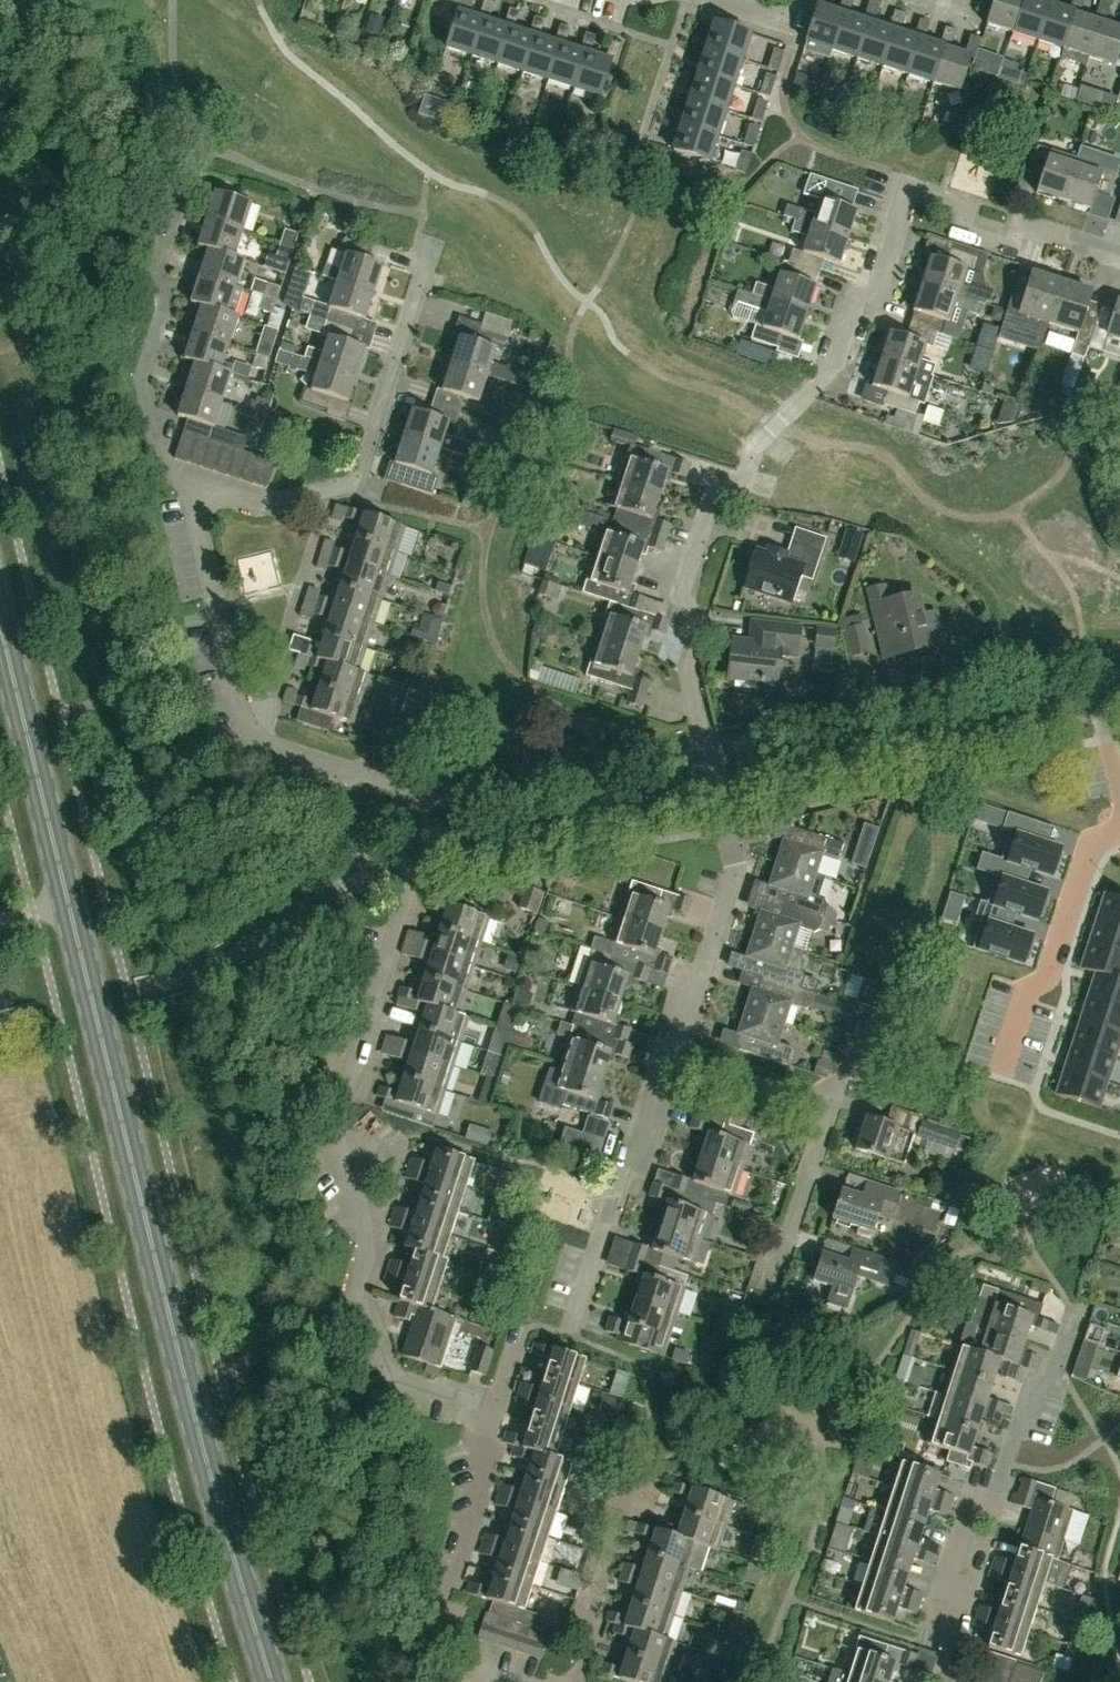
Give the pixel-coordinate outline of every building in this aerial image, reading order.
[(469,17),(470,15),(474,12),(468,7),(470,0),(458,0),(457,5),(454,12),(458,14),(447,49),(477,59),(488,23),(494,5),(484,2),(479,20),(469,17)] [(849,16),(854,0),(844,0),(839,13),(818,7),(807,42),(837,52),(849,16)] [(1029,0),(995,0),(987,25),(1018,34),(1029,0)] [(1055,7),(1057,0),(1046,0),(1045,4),(1033,0),(1029,0),(1018,34),(1043,43),(1055,7)] [(1081,16),(1086,0),(1074,0),(1070,12),(1055,7),(1043,43),(1070,51),(1081,16)] [(1094,59),(1106,24),(1112,6),(1101,3),(1096,20),(1081,16),(1070,51),(1094,59)] [(863,60),(874,25),(880,7),(870,4),(864,21),(849,16),(837,52),(863,60)] [(503,67),(514,31),(520,13),(509,10),(504,28),(488,23),(477,59),(503,67)] [(888,68),(899,33),(905,15),(896,12),(891,30),(874,25),(863,60),(888,68)] [(528,75),(539,39),(545,21),(534,18),(529,36),(514,31),(503,67),(528,75)] [(913,76),(924,41),(930,23),(920,20),(915,38),(899,33),(888,68),(913,76)] [(715,24),(707,50),(742,61),(750,35),(715,24)] [(1106,24),(1094,59),(1115,66),(1119,50),(1119,29),(1106,24)] [(553,83),(564,47),(570,29),(561,26),(555,44),(539,39),(528,75),(553,83)] [(937,84),(949,48),(954,31),(945,28),(939,45),(924,41),(913,76),(937,84)] [(579,91),(591,55),(596,38),(586,34),(580,52),(564,47),(553,83),(579,91)] [(966,54),(949,48),(937,84),(960,91),(971,57),(975,58),(981,39),(972,36),(966,54)] [(606,60),(591,55),(579,91),(600,98),(611,64),(615,65),(621,46),(611,42),(606,60)] [(735,86),(742,61),(707,50),(699,75),(735,86)] [(778,73),(784,54),(775,51),(769,70),(778,73)] [(727,111),(735,86),(699,75),(691,100),(727,111)] [(776,79),(767,76),(761,95),(771,98),(776,79)] [(430,96),(423,114),(445,123),(452,106),(430,96)] [(719,137),(727,111),(691,100),(683,126),(719,137)] [(759,101),(754,120),(763,123),(769,104),(759,101)] [(711,162),(719,137),(683,126),(675,151),(711,162)] [(751,127),(746,145),(755,148),(761,130),(751,127)] [(1064,201),(1083,144),(1082,144),(1078,159),(1038,146),(1030,172),(1043,177),(1037,193),(1064,201)] [(1119,172),(1117,171),(1119,164),(1096,157),(1098,149),(1083,144),(1064,201),(1092,210),(1097,194),(1110,198),(1119,172)] [(743,153),(738,170),(748,173),(753,156),(743,153)] [(849,238),(858,211),(845,207),(852,188),(811,175),(807,186),(809,193),(813,198),(822,200),(817,215),(799,209),(798,213),(791,210),(789,218),(796,221),(849,238)] [(217,192),(208,219),(244,231),(253,204),(217,192)] [(737,218),(749,224),(756,210),(744,204),(737,218)] [(236,257),(244,231),(208,219),(199,246),(210,250),(210,249),(235,258),(236,257)] [(840,265),(849,238),(796,221),(793,230),(810,236),(804,254),(785,248),(781,260),(820,273),(825,260),(840,265)] [(286,229),(282,243),(296,247),(300,234),(286,229)] [(384,265),(368,260),(373,247),(345,238),(340,252),(347,255),(343,268),(327,264),(324,276),(339,280),(375,291),(384,265)] [(291,261),(296,247),(282,243),(277,257),(291,261)] [(247,261),(236,257),(235,258),(210,249),(210,250),(201,276),(238,288),(238,287),(247,261)] [(963,284),(968,270),(975,272),(979,257),(952,249),(949,262),(931,257),(923,284),(986,304),(987,302),(992,303),(996,290),(980,285),(979,289),(963,284)] [(818,286),(816,286),(820,273),(781,260),(781,261),(785,262),(776,289),(757,283),(753,294),(808,314),(818,286)] [(1049,323),(1062,282),(1034,273),(1031,281),(1018,277),(1003,325),(1017,329),(1021,314),(1049,323)] [(244,289),(238,287),(238,288),(201,276),(193,303),(203,306),(204,306),(229,314),(235,316),(244,289)] [(366,319),(375,291),(339,280),(330,306),(316,302),(311,316),(328,321),(351,328),(356,316),(366,319)] [(1089,303),(1093,292),(1062,282),(1049,323),(1079,332),(1072,353),(1062,384),(1075,389),(1097,322),(1102,307),(1089,303)] [(269,283),(264,297),(278,301),(283,287),(269,283)] [(986,305),(986,304),(923,284),(914,311),(915,311),(911,325),(942,334),(946,321),(951,323),(955,308),(975,315),(980,303),(986,305)] [(800,340),(808,314),(753,294),(739,291),(732,314),(733,318),(757,326),(753,339),(779,348),(784,335),(800,340)] [(273,314),(275,308),(278,301),(264,297),(260,310),(273,314)] [(1119,301),(1111,327),(1097,322),(1075,389),(1083,365),(1098,370),(1109,336),(1119,339),(1119,301)] [(239,317),(235,316),(229,314),(204,306),(203,306),(195,333),(231,344),(239,317)] [(497,350),(503,352),(511,326),(485,317),(477,343),(461,337),(452,363),(488,376),(514,384),(518,368),(508,365),(507,367),(492,363),(497,350)] [(347,342),(351,328),(328,321),(323,335),(330,337),(324,353),(308,348),(305,358),(280,349),(280,350),(357,375),(366,348),(347,342)] [(922,360),(927,345),(934,347),(938,333),(942,334),(911,325),(907,338),(891,332),(882,359),(933,375),(936,365),(922,360)] [(266,326),(257,352),(271,357),(279,330),(266,326)] [(224,363),(231,344),(195,333),(191,343),(186,346),(182,358),(197,363),(197,362),(231,373),(234,366),(224,363)] [(349,402),(357,375),(280,350),(276,363),(290,368),(290,370),(296,372),(297,370),(317,376),(313,389),(305,387),(300,402),(328,411),(333,397),(349,402)] [(267,370),(271,357),(257,352),(253,366),(267,370)] [(924,402),(933,375),(882,359),(873,386),(889,391),(885,405),(897,409),(895,418),(887,416),(884,424),(911,432),(921,401),(924,402)] [(233,374),(231,373),(197,362),(197,363),(188,389),(224,401),(233,374)] [(480,402),(488,376),(452,363),(443,390),(438,388),(434,402),(461,410),(465,398),(480,402)] [(215,428),(224,401),(188,389),(179,416),(188,419),(184,432),(197,436),(211,440),(214,428),(215,428)] [(259,397),(253,411),(268,415),(273,402),(259,397)] [(445,435),(450,422),(456,424),(461,410),(434,402),(430,415),(414,409),(405,436),(468,457),(472,444),(445,435)] [(692,464),(635,446),(638,437),(615,429),(611,441),(630,447),(627,457),(619,482),(661,495),(666,479),(671,480),(673,473),(688,478),(692,464)] [(189,463),(197,436),(184,432),(175,459),(189,463)] [(202,467),(211,440),(197,436),(189,463),(202,467)] [(215,471),(224,444),(223,444),(225,439),(216,436),(215,441),(211,440),(202,467),(215,471)] [(433,475),(441,449),(468,458),(468,457),(405,436),(396,464),(406,467),(400,484),(433,495),(439,477),(433,475)] [(617,444),(604,439),(596,462),(609,466),(617,444)] [(228,476),(237,449),(224,444),(215,471),(228,476)] [(242,480),(250,453),(237,449),(228,476),(242,480)] [(255,484),(264,457),(250,453),(242,480),(255,484)] [(277,461),(264,457),(255,484),(268,488),(277,461)] [(656,510),(661,495),(619,482),(611,506),(618,508),(614,521),(668,538),(672,525),(659,521),(661,512),(656,510)] [(406,527),(365,513),(336,504),(332,518),(344,523),(345,518),(361,523),(357,538),(398,551),(406,527)] [(586,538),(594,511),(588,510),(584,523),(567,518),(563,531),(586,538)] [(637,569),(644,545),(664,552),(668,538),(614,521),(610,533),(602,531),(595,555),(637,569)] [(814,580),(823,552),(828,539),(797,528),(789,553),(768,546),(765,554),(756,551),(745,585),(794,602),(803,576),(814,580)] [(847,531),(840,555),(855,559),(862,535),(847,531)] [(391,575),(398,551),(357,538),(352,553),(335,548),(337,542),(325,539),(321,553),(391,575)] [(238,589),(271,576),(263,553),(229,566),(238,589)] [(383,599),(391,575),(321,553),(317,568),(327,571),(329,566),(346,572),(341,585),(383,599)] [(646,598),(630,593),(637,569),(595,555),(588,581),(583,593),(611,601),(642,611),(646,598)] [(375,624),(383,599),(341,585),(336,601),(320,596),(322,590),(309,586),(305,601),(375,624)] [(899,654),(944,645),(937,614),(923,617),(919,595),(889,602),(886,586),(871,589),(879,626),(893,623),(899,654)] [(367,647),(375,624),(305,601),(300,616),(313,620),(314,615),(330,620),(326,634),(367,647)] [(666,619),(642,611),(611,601),(607,614),(599,638),(641,651),(645,637),(650,639),(653,630),(667,634),(671,620),(666,619)] [(852,658),(872,653),(866,624),(862,625),(860,616),(843,619),(852,658)] [(783,656),(799,658),(803,627),(755,621),(752,643),(733,641),(728,677),(780,683),(783,656)] [(818,644),(836,646),(837,631),(820,629),(818,644)] [(360,672),(367,647),(326,634),(321,649),(306,645),(308,639),(295,634),(290,649),(300,653),(360,672)] [(636,667),(641,651),(599,638),(591,663),(587,675),(632,690),(628,703),(643,708),(652,681),(638,677),(641,668),(636,667)] [(370,676),(360,672),(290,649),(290,650),(299,653),(296,667),(306,670),(307,666),(326,671),(321,686),(363,699),(370,676)] [(355,724),(363,699),(321,686),(316,701),(298,695),(299,690),(288,687),(283,701),(302,707),(297,721),(329,732),(334,718),(355,724)] [(992,857),(1052,876),(1053,872),(1056,873),(1063,854),(1059,853),(1061,848),(1032,839),(1038,823),(1008,813),(1002,833),(1010,836),(1003,860),(992,857)] [(786,840),(778,863),(816,875),(822,855),(838,861),(844,858),(848,845),(795,828),(791,842),(786,840)] [(980,901),(980,902),(1037,921),(1039,916),(1042,917),(1048,898),(1045,897),(1047,892),(1018,882),(1023,868),(1051,877),(1052,876),(992,857),(987,874),(996,877),(987,903),(980,901)] [(776,886),(771,900),(824,917),(829,904),(826,899),(818,897),(824,878),(816,875),(778,863),(771,885),(776,886)] [(633,881),(621,919),(662,932),(670,908),(689,914),(693,901),(633,881)] [(541,892),(526,887),(519,909),(534,914),(541,892)] [(1097,919),(1119,927),(1119,899),(1105,894),(1097,919)] [(503,924),(490,920),(491,918),(431,899),(428,908),(446,914),(441,930),(482,943),(483,942),(496,945),(503,924)] [(763,912),(755,935),(801,950),(802,949),(793,946),(799,927),(815,933),(820,930),(827,932),(832,929),(835,921),(824,917),(771,900),(767,913),(763,912)] [(981,923),(972,949),(1023,965),(1025,960),(1028,961),(1034,942),(1031,941),(1033,935),(1004,926),(1009,912),(1037,921),(980,902),(974,921),(981,923)] [(655,955),(662,932),(621,919),(610,954),(593,948),(592,950),(651,969),(669,975),(673,961),(655,955)] [(1089,943),(1119,953),(1119,927),(1097,919),(1089,943)] [(475,967),(482,943),(441,930),(436,944),(423,940),(424,934),(409,929),(405,945),(475,967)] [(752,958),(748,972),(763,977),(816,994),(817,993),(816,993),(820,981),(805,976),(803,971),(804,966),(804,959),(800,953),(801,950),(755,935),(748,956),(752,958)] [(1081,969),(1095,973),(1119,981),(1119,953),(1089,943),(1081,969)] [(467,991),(475,967),(405,945),(402,954),(412,957),(430,962),(425,978),(467,991)] [(571,987),(585,950),(575,946),(561,983),(571,987)] [(647,982),(651,969),(592,950),(588,963),(580,987),(621,1000),(629,976),(647,982)] [(851,998),(858,976),(844,972),(837,993),(851,998)] [(1088,997),(1119,1007),(1119,981),(1095,973),(1088,997)] [(754,989),(747,1011),(785,1024),(791,1005),(807,1010),(812,1007),(816,994),(763,977),(759,990),(754,989)] [(857,1002),(871,1007),(880,981),(865,977),(857,1002)] [(459,1014),(467,991),(425,978),(420,992),(402,986),(399,996),(400,996),(410,1000),(410,999),(459,1015),(459,1014)] [(871,1007),(885,1012),(893,986),(880,981),(871,1007)] [(614,1024),(621,1000),(580,987),(572,1012),(576,1013),(572,1025),(580,1028),(627,1043),(632,1029),(614,1024)] [(410,1000),(400,996),(397,1005),(426,1014),(421,1029),(463,1043),(471,1018),(459,1014),(459,1015),(410,999),(410,1000)] [(1080,1021),(1119,1034),(1119,1007),(1088,997),(1080,1021)] [(747,1011),(740,1033),(745,1035),(740,1049),(740,1050),(793,1067),(797,1053),(794,1048),(779,1043),(785,1024),(747,1011)] [(1072,1045),(1115,1059),(1119,1044),(1119,1034),(1080,1021),(1072,1045)] [(634,1045),(627,1043),(580,1028),(576,1040),(570,1038),(562,1063),(604,1076),(612,1053),(629,1058),(634,1045)] [(455,1067),(463,1043),(421,1029),(416,1044),(387,1034),(385,1044),(455,1067)] [(447,1091),(455,1067),(385,1044),(382,1053),(392,1056),(392,1057),(410,1062),(405,1077),(447,1091)] [(1072,1045),(1064,1069),(1107,1083),(1115,1059),(1072,1045)] [(614,1106),(596,1100),(604,1076),(562,1063),(559,1072),(550,1068),(539,1101),(560,1108),(562,1103),(610,1119),(614,1106)] [(1064,1069),(1056,1094),(1099,1108),(1107,1083),(1064,1069)] [(435,1128),(447,1091),(405,1077),(400,1092),(382,1086),(379,1096),(412,1107),(408,1119),(435,1128)] [(709,1134),(701,1157),(743,1171),(754,1134),(730,1127),(735,1111),(700,1100),(691,1128),(709,1134)] [(903,1165),(914,1134),(867,1118),(857,1149),(903,1165)] [(955,1148),(959,1135),(923,1123),(918,1136),(955,1148)] [(415,1158),(411,1168),(468,1186),(476,1162),(438,1150),(434,1164),(415,1158)] [(734,1196),(743,1171),(701,1157),(693,1181),(677,1175),(672,1189),(685,1193),(726,1206),(730,1194),(734,1196)] [(460,1211),(468,1186),(411,1168),(408,1178),(427,1184),(422,1199),(460,1211)] [(891,1220),(900,1193),(867,1182),(862,1197),(844,1191),(840,1204),(839,1204),(834,1219),(859,1228),(857,1234),(870,1238),(878,1215),(891,1220)] [(710,1214),(681,1205),(685,1193),(672,1189),(654,1183),(650,1197),(668,1203),(660,1226),(701,1239),(710,1214)] [(948,1220),(953,1207),(926,1198),(922,1211),(948,1220)] [(452,1235),(460,1211),(422,1199),(418,1213),(399,1207),(395,1217),(452,1235)] [(444,1260),(452,1235),(395,1217),(392,1227),(411,1233),(406,1248),(417,1252),(444,1260)] [(694,1263),(701,1239),(660,1226),(653,1249),(635,1243),(630,1257),(660,1266),(664,1254),(694,1263)] [(883,1257),(882,1259),(853,1249),(849,1262),(823,1253),(814,1280),(833,1287),(831,1293),(828,1302),(848,1310),(852,1300),(851,1300),(858,1277),(874,1282),(875,1281),(892,1286),(896,1275),(915,1281),(918,1269),(900,1263),(883,1257)] [(449,1261),(444,1260),(417,1252),(412,1265),(393,1259),(389,1269),(441,1286),(449,1261)] [(688,1276),(660,1266),(630,1257),(626,1270),(644,1276),(636,1299),(678,1313),(686,1289),(684,1288),(688,1276)] [(433,1310),(441,1286),(389,1269),(386,1279),(406,1286),(401,1301),(433,1310)] [(1003,1308),(980,1300),(973,1325),(1024,1342),(1029,1326),(1057,1335),(1059,1326),(1038,1319),(1042,1305),(1008,1294),(1003,1308)] [(670,1337),(678,1313),(636,1299),(628,1323),(611,1317),(606,1331),(665,1350),(669,1338),(670,1337)] [(458,1319),(433,1310),(401,1301),(396,1316),(415,1323),(404,1356),(428,1364),(425,1372),(440,1377),(442,1368),(458,1319)] [(1024,1342),(973,1325),(966,1322),(959,1345),(976,1351),(975,1352),(1018,1366),(1028,1370),(1034,1371),(1039,1357),(1021,1351),(1024,1342)] [(912,1357),(919,1332),(912,1330),(905,1355),(912,1357)] [(552,1360),(547,1374),(579,1385),(587,1360),(535,1343),(532,1354),(552,1360)] [(478,1345),(471,1371),(487,1376),(495,1350),(478,1345)] [(976,1351),(959,1345),(951,1371),(992,1384),(997,1369),(1003,1371),(1002,1377),(1024,1384),(1028,1370),(1018,1366),(975,1352),(976,1351)] [(899,1373),(910,1377),(916,1359),(905,1356),(899,1373)] [(987,1399),(992,1384),(951,1371),(943,1394),(1003,1413),(1011,1416),(1014,1408),(987,1399)] [(571,1409),(579,1385),(547,1374),(542,1389),(523,1382),(520,1392),(571,1409)] [(564,1433),(571,1409),(520,1392),(516,1402),(536,1409),(532,1423),(564,1433)] [(1003,1413),(943,1394),(943,1395),(935,1392),(927,1416),(977,1432),(981,1417),(999,1423),(1003,1413)] [(972,1448),(977,1432),(927,1416),(927,1417),(935,1420),(927,1443),(950,1451),(946,1462),(970,1469),(972,1463),(988,1468),(992,1455),(972,1448)] [(556,1458),(564,1433),(532,1423),(527,1437),(508,1431),(504,1442),(515,1445),(556,1458)] [(573,1463),(556,1458),(515,1445),(512,1455),(532,1462),(527,1476),(565,1488),(573,1463)] [(903,1462),(895,1488),(951,1506),(955,1496),(935,1490),(940,1474),(903,1462)] [(557,1513),(565,1488),(527,1476),(523,1491),(503,1484),(499,1494),(557,1513)] [(1020,1549),(1053,1560),(1058,1562),(1074,1511),(1052,1504),(1056,1490),(1022,1478),(1013,1504),(1032,1511),(1020,1549)] [(690,1498),(686,1513),(727,1526),(735,1502),(676,1482),(672,1492),(690,1498)] [(951,1506),(895,1488),(887,1512),(924,1524),(929,1510),(948,1516),(951,1506)] [(549,1537),(557,1513),(499,1494),(496,1505),(517,1511),(512,1525),(549,1537)] [(919,1539),(924,1524),(887,1512),(879,1537),(936,1555),(939,1545),(919,1539)] [(718,1551),(727,1526),(686,1513),(681,1528),(663,1522),(660,1531),(698,1544),(698,1545),(710,1549),(718,1551)] [(698,1544),(660,1531),(639,1524),(639,1523),(630,1521),(627,1530),(636,1533),(636,1534),(654,1540),(649,1554),(702,1572),(710,1549),(698,1545),(698,1544)] [(542,1562),(549,1537),(512,1525),(507,1539),(487,1533),(484,1543),(542,1562)] [(936,1555),(879,1537),(871,1561),(908,1573),(913,1559),(932,1565),(936,1555)] [(534,1586),(542,1562),(484,1543),(481,1553),(501,1559),(496,1574),(534,1586)] [(1045,1584),(1053,1560),(1020,1549),(1015,1563),(997,1557),(993,1567),(1045,1584)] [(682,1592),(690,1568),(702,1572),(649,1554),(644,1569),(626,1563),(623,1572),(682,1592)] [(904,1587),(908,1573),(871,1561),(863,1585),(920,1604),(923,1594),(904,1587)] [(1037,1608),(1045,1584),(993,1567),(990,1577),(1009,1583),(1004,1598),(1037,1608)] [(674,1616),(682,1592),(623,1572),(620,1582),(638,1588),(633,1603),(674,1616)] [(526,1611),(534,1586),(496,1574),(491,1589),(471,1582),(468,1593),(526,1611)] [(729,1597),(719,1594),(718,1598),(714,1597),(715,1592),(694,1585),(691,1595),(726,1607),(729,1597)] [(917,1614),(920,1604),(863,1585),(855,1611),(892,1623),(898,1607),(917,1614)] [(1029,1633),(1037,1608),(1004,1598),(1000,1612),(981,1606),(977,1616),(1029,1633)] [(666,1639),(674,1616),(633,1603),(628,1618),(610,1612),(607,1621),(617,1625),(617,1624),(666,1640),(666,1639)] [(492,1642),(499,1617),(487,1613),(479,1638),(492,1642)] [(1021,1658),(1029,1633),(977,1616),(974,1626),(993,1632),(989,1648),(1021,1658)] [(504,1646),(512,1621),(499,1617),(492,1642),(504,1646)] [(517,1650),(525,1625),(512,1621),(504,1646),(517,1650)] [(677,1643),(666,1639),(666,1640),(617,1624),(617,1625),(615,1633),(633,1639),(628,1654),(669,1667),(677,1643)] [(529,1654),(537,1630),(525,1625),(517,1650),(529,1654)] [(550,1634),(537,1630),(529,1654),(541,1658),(550,1634)] [(1072,1634),(1069,1646),(1078,1649),(1081,1637),(1072,1634)] [(913,1668),(917,1655),(889,1646),(889,1645),(860,1636),(856,1650),(854,1649),(847,1673),(873,1681),(889,1681),(895,1663),(913,1669),(913,1668)] [(1076,1657),(1078,1649),(1069,1646),(1066,1655),(1076,1657)] [(1002,1656),(987,1652),(977,1681),(993,1681),(1002,1656)] [(669,1667),(628,1654),(623,1670),(605,1664),(602,1672),(631,1681),(664,1681),(669,1667)] [(1016,1661),(1002,1656),(993,1681),(1009,1681),(1016,1661)] [(1031,1666),(1016,1661),(1009,1681),(1026,1681),(1031,1666)] [(1031,1666),(1026,1681),(1042,1681),(1045,1671),(1031,1666)] [(847,1673),(835,1669),(831,1681),(873,1681),(847,1673)]
